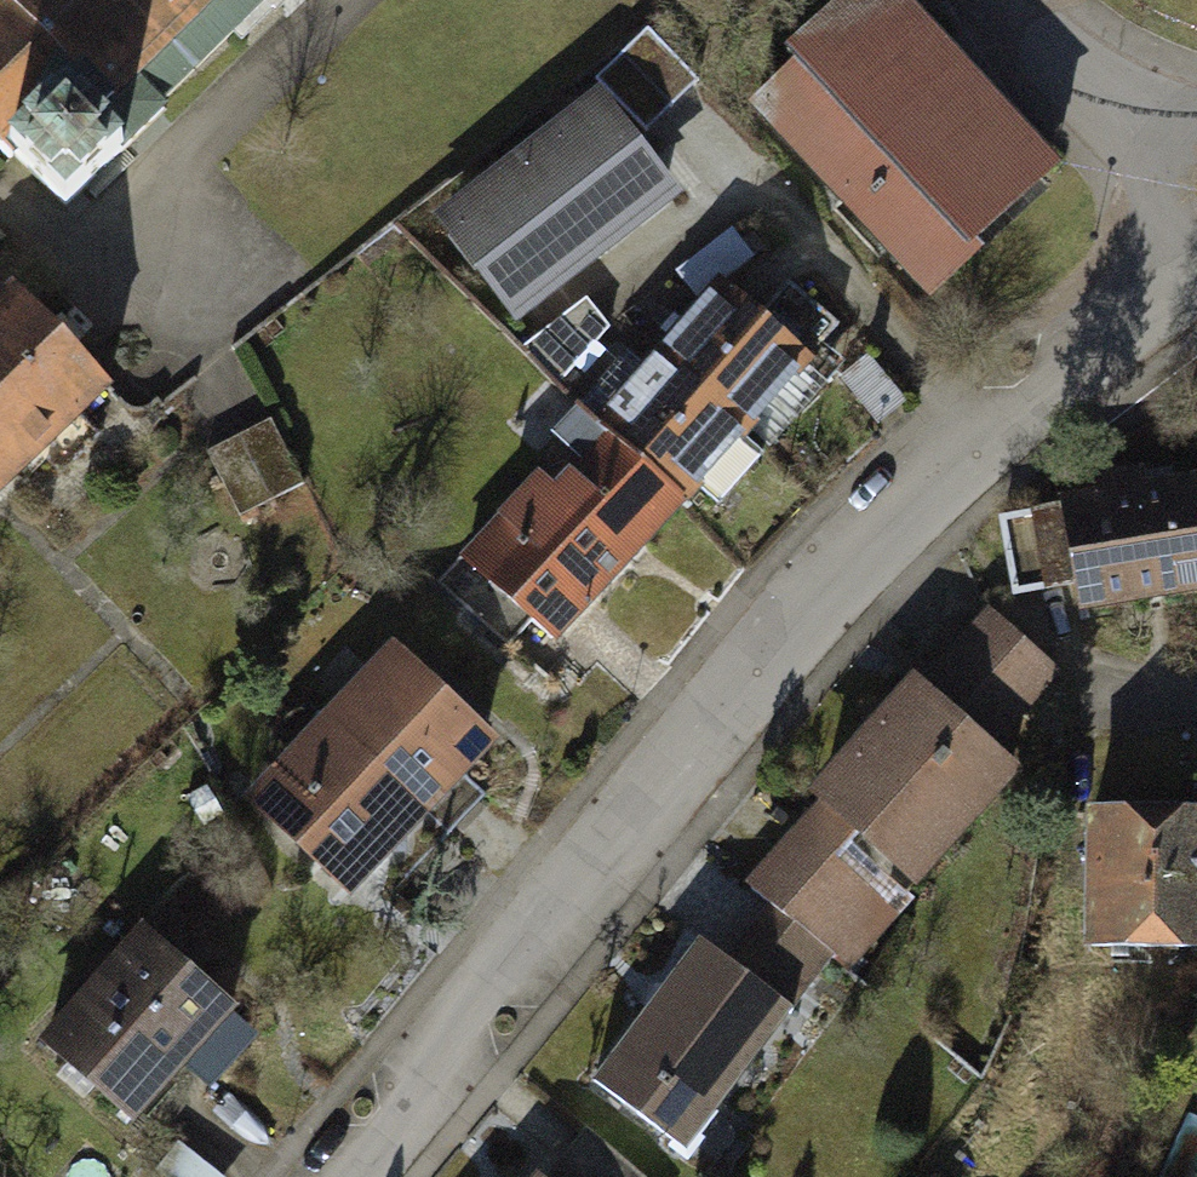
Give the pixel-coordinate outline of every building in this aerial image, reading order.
[(10,161),(16,155),(45,183),(66,204),(115,156),(117,158),(165,110),(160,105),(235,30),(243,38),(281,0),(0,0),(0,151),(10,161)] [(902,0),(847,0),(789,53),(800,66),(759,103),(933,291),(971,255),(965,249),(1055,166),(902,0)] [(595,109),(452,222),(518,305),(665,191),(595,109)] [(0,296),(0,489),(44,447),(64,468),(102,431),(82,411),(113,381),(75,342),(15,281),(0,296)] [(721,289),(665,353),(751,431),(780,395),(798,408),(829,379),(809,357),(841,325),(790,283),(757,314),(721,289)] [(538,336),(554,369),(615,339),(599,306),(538,336)] [(582,412),(685,504),(751,431),(665,353),(651,369),(633,353),(623,364),(605,349),(564,395),(582,412)] [(464,554),(551,636),(685,504),(582,412),(560,435),(585,458),(572,473),(555,457),(464,554)] [(276,419),(211,451),(242,514),(307,483),(276,419)] [(1062,507),(1074,583),(1081,612),(1196,590),(1196,483),(1146,492),(1142,474),(1101,481),(1105,500),(1062,507)] [(1062,507),(1002,517),(1015,593),(1074,583),(1062,507)] [(993,620),(944,675),(1002,725),(1050,673),(993,620)] [(455,766),(486,735),(403,656),(334,728),(418,807),(455,766)] [(828,802),(907,871),(963,808),(974,818),(1016,770),(985,743),(1002,725),(944,675),(928,694),(918,685),(821,796),(828,802)] [(400,823),(418,807),(334,728),(290,767),(310,789),(278,819),(346,888),(380,848),(403,845),(400,823)] [(486,793),(455,766),(418,807),(449,834),(486,793)] [(828,802),(753,887),(771,907),(835,957),(842,964),(916,878),(907,871),(828,802)] [(403,845),(380,848),(407,875),(449,834),(418,807),(400,823),(403,845)] [(1095,812),(1094,947),(1196,949),(1196,813),(1095,812)] [(835,957),(771,907),(728,962),(782,1004),(792,1012),(835,957)] [(143,935),(44,1048),(71,1072),(81,1067),(134,1114),(227,1008),(143,935)] [(728,962),(702,943),(595,1082),(675,1143),(782,1004),(728,962)] [(1188,1113),(1158,1176),(1196,1176),(1196,1117),(1188,1113)] [(569,1168),(581,1176),(643,1176),(595,1137),(569,1168)]
